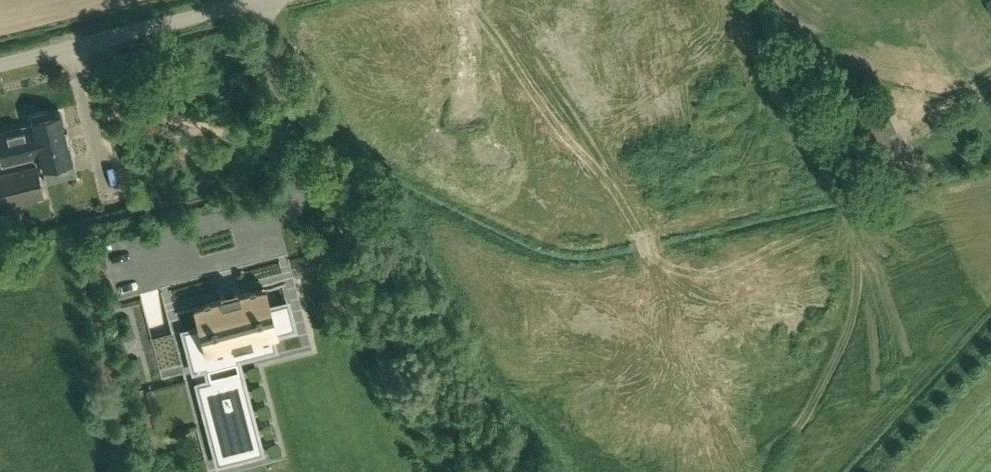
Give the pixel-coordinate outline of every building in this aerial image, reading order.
[(871,170),(906,153),(886,110),(880,112),(876,103),(846,117),(871,170)] [(4,164),(40,155),(43,166),(73,159),(68,142),(71,141),(70,140),(68,141),(65,129),(67,128),(67,127),(65,128),(61,113),(46,117),(45,114),(31,118),(33,125),(0,133),(0,146),(4,164)] [(44,195),(37,166),(0,175),(0,206),(44,195)] [(895,178),(892,170),(882,174),(885,182),(895,178)] [(276,355),(271,335),(295,329),(292,319),(287,303),(277,306),(268,308),(263,289),(241,294),(240,292),(238,293),(237,291),(236,291),(235,291),(236,295),(225,298),(223,294),(223,295),(222,295),(222,297),(220,297),(221,300),(198,306),(203,326),(172,334),(172,333),(151,338),(162,380),(194,371),(218,464),(239,458),(261,452),(241,374),(239,365),(276,355)]
